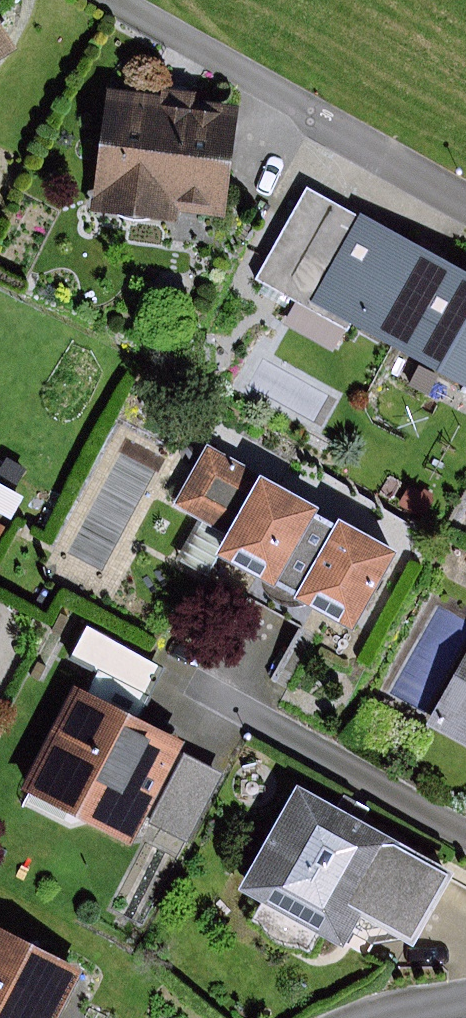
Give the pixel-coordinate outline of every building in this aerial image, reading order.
[(15,52),(0,29),(0,61),(15,52)] [(155,94),(103,88),(88,209),(172,219),(174,207),(217,212),(229,104),(193,100),(194,91),(156,87),(155,94)] [(307,301),(356,216),(304,186),(251,277),(344,331),(348,324),(307,301)] [(357,211),(356,216),(307,301),(348,324),(465,391),(465,273),(357,211)] [(394,548),(205,444),(173,502),(222,529),(208,555),(348,631),(394,548)] [(0,484),(0,514),(12,520),(25,497),(0,484)] [(407,486),(397,504),(420,516),(429,498),(407,486)] [(68,657),(95,671),(136,692),(151,661),(84,627),(68,657)] [(427,726),(465,747),(465,654),(427,726)] [(84,694),(70,687),(18,788),(129,844),(180,744),(136,722),(148,698),(136,692),(95,671),(84,694)] [(218,773),(183,754),(148,822),(184,841),(218,773)] [(447,874),(291,788),(235,889),(335,944),(351,916),(407,946),(447,874)] [(0,931),(0,1017),(53,1017),(77,967),(0,931)]
